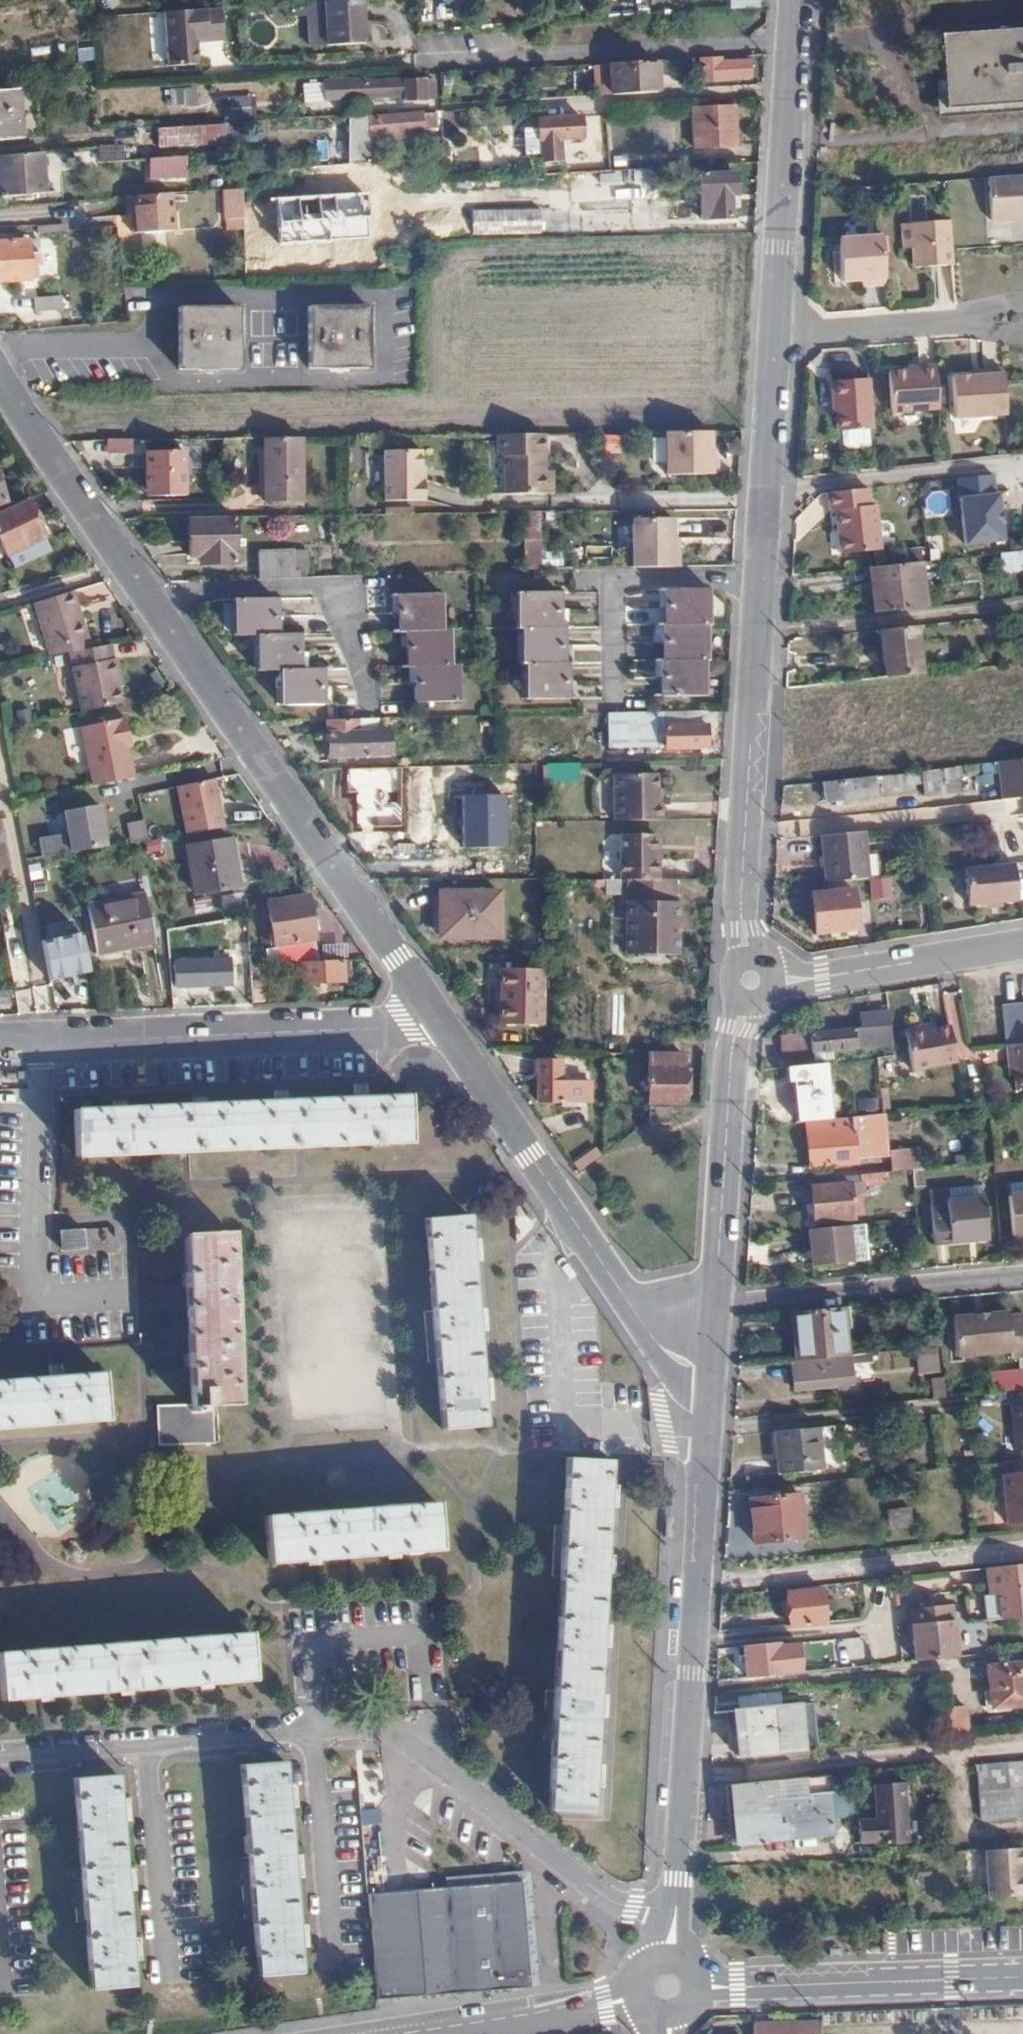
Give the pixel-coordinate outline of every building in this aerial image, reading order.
[(327,1),(330,45),(369,42),(366,0),(342,0),(327,1)] [(311,2),(314,46),(330,45),(327,1),(311,2)] [(203,10),(163,13),(166,67),(195,64),(194,38),(205,37),(205,41),(223,40),(222,8),(203,10)] [(940,33),(945,107),(1022,102),(1022,27),(940,33)] [(719,62),(719,57),(700,59),(700,79),(750,76),(750,61),(719,62)] [(595,95),(656,91),(655,62),(640,63),(594,65),(595,95)] [(364,77),(347,78),(348,95),(403,93),(403,99),(425,97),(424,78),(364,82),(364,77)] [(324,103),(322,81),(303,84),(306,106),(324,103)] [(194,90),(169,90),(170,104),(194,104),(194,90)] [(17,138),(13,91),(0,93),(0,139),(17,138)] [(252,119),(252,97),(227,97),(228,119),(252,119)] [(733,143),(733,106),(690,108),(691,145),(733,143)] [(434,126),(433,112),(390,115),(390,114),(366,116),(367,134),(390,133),(390,131),(434,126)] [(577,136),(577,116),(535,118),(535,138),(577,136)] [(194,123),(157,126),(157,145),(194,144),(194,123)] [(653,129),(654,145),(674,144),(674,129),(653,129)] [(96,146),(96,162),(120,163),(121,147),(96,146)] [(0,155),(0,158),(3,193),(44,190),(41,151),(0,155)] [(183,155),(149,157),(150,175),(185,174),(183,155)] [(674,168),(586,172),(587,189),(674,187),(674,168)] [(985,176),(988,219),(1022,217),(1022,174),(985,176)] [(734,198),(733,176),(696,177),(698,222),(728,221),(729,198),(734,198)] [(226,219),(242,218),(241,187),(241,186),(224,188),(226,219)] [(172,193),(128,197),(131,234),(174,231),(172,193)] [(568,235),(568,211),(472,211),(472,235),(568,235)] [(909,265),(950,263),(949,250),(946,217),(898,219),(899,244),(908,245),(909,265)] [(882,281),(879,233),(835,236),(838,277),(864,276),(865,282),(882,281)] [(36,238),(0,240),(0,280),(34,278),(33,265),(38,264),(36,238)] [(31,299),(32,314),(61,312),(60,296),(31,299)] [(367,369),(366,306),(306,306),(306,367),(367,369)] [(238,369),(237,308),(178,309),(178,369),(238,369)] [(892,411),(936,409),(933,365),(915,365),(915,370),(890,372),(892,411)] [(950,417),(1002,414),(999,380),(999,368),(981,368),(982,374),(948,377),(950,417)] [(834,430),(870,428),(867,376),(828,378),(828,400),(832,400),(834,430)] [(706,460),(707,433),(661,433),(662,475),(713,476),(713,460),(706,460)] [(502,495),(548,494),(549,472),(541,472),(541,434),(494,435),(494,457),(501,457),(502,495)] [(601,435),(601,454),(620,454),(619,435),(601,435)] [(299,438),(261,438),(261,503),(298,503),(299,438)] [(104,455),(129,456),(130,441),(105,440),(104,455)] [(419,479),(418,449),(381,449),(383,500),(421,500),(422,479),(419,479)] [(179,496),(180,451),(144,451),(144,488),(159,489),(159,496),(179,496)] [(955,486),(990,482),(989,473),(954,477),(955,486)] [(990,491),(990,482),(955,486),(961,544),(999,540),(998,523),(996,509),(995,491),(990,491)] [(826,493),(826,500),(865,495),(864,488),(826,493)] [(865,495),(826,500),(827,509),(832,509),(836,552),(875,549),(872,503),(865,503),(865,495)] [(0,510),(0,541),(6,555),(43,538),(26,498),(0,510)] [(519,512),(520,572),(530,572),(536,572),(535,512),(519,512)] [(230,518),(183,519),(185,557),(200,557),(201,562),(230,561),(230,518)] [(630,519),(630,569),(649,569),(677,568),(677,549),(670,549),(670,539),(670,518),(630,519)] [(253,542),(254,579),(295,578),(295,561),(290,561),(290,541),(253,542)] [(994,553),(995,570),(1015,568),(1018,597),(1022,596),(1022,550),(994,553)] [(911,562),(856,567),(861,614),(916,608),(911,562)] [(55,595),(35,601),(47,641),(84,627),(73,589),(55,595)] [(703,624),(701,592),(663,593),(664,626),(662,625),(663,661),(660,662),(661,696),(697,695),(696,661),(700,660),(698,625),(703,624)] [(554,629),(553,596),(516,597),(516,629),(521,630),(523,665),(527,665),(528,699),(565,699),(565,663),(561,664),(559,628),(554,629)] [(438,632),(437,599),(400,600),(401,632),(407,633),(408,668),(417,667),(419,702),(457,701),(457,667),(447,668),(446,632),(438,632)] [(276,636),(275,603),(240,604),(240,637),(261,637),(262,672),(286,673),(287,706),(325,705),(324,671),(300,671),(300,636),(276,636)] [(84,627),(47,641),(51,655),(69,651),(90,646),(84,627)] [(909,627),(869,631),(874,679),(913,675),(909,627)] [(69,651),(81,711),(117,703),(114,687),(112,675),(118,674),(114,655),(108,656),(105,643),(90,646),(69,651)] [(112,675),(114,687),(120,686),(118,674),(112,675)] [(706,746),(706,709),(606,713),(607,747),(664,745),(664,748),(706,746)] [(76,728),(88,786),(126,778),(118,746),(116,735),(121,734),(118,718),(76,728)] [(355,719),(326,719),(327,754),(369,754),(369,733),(356,733),(355,719)] [(923,769),(923,783),(924,794),(961,790),(959,765),(923,769)] [(874,774),(876,788),(923,783),(923,769),(916,769),(874,774)] [(616,822),(663,821),(664,803),(658,802),(658,790),(658,773),(616,773),(616,822)] [(874,774),(823,779),(825,799),(877,793),(876,788),(874,774)] [(175,785),(179,835),(220,831),(215,782),(175,785)] [(396,806),(396,785),(374,785),(375,824),(411,825),(412,818),(412,806),(396,806)] [(421,818),(421,786),(396,785),(396,806),(412,806),(412,818),(421,818)] [(507,795),(463,796),(464,847),(508,846),(507,795)] [(1017,815),(1022,815),(1022,800),(991,801),(992,852),(1017,852),(1017,815)] [(60,835),(36,839),(40,858),(103,847),(96,806),(56,812),(60,835)] [(128,843),(146,839),(142,820),(124,824),(128,843)] [(821,833),(825,880),(854,877),(864,876),(870,875),(864,829),(821,833)] [(10,879),(0,830),(0,881),(10,879)] [(619,833),(620,879),(659,879),(659,856),(654,857),(655,833),(619,833)] [(237,888),(231,841),(188,847),(195,893),(237,888)] [(964,866),(968,902),(1022,897),(1022,877),(1016,878),(1013,861),(964,866)] [(911,881),(911,871),(888,874),(889,883),(911,881)] [(825,880),(812,881),(813,892),(855,888),(854,877),(825,880)] [(855,888),(813,892),(816,931),(858,927),(855,888)] [(495,936),(495,893),(439,892),(438,936),(495,936)] [(154,943),(144,894),(88,906),(97,953),(154,943)] [(277,946),(280,962),(295,962),(298,961),(316,961),(305,896),(265,902),(273,945),(277,946)] [(675,954),(677,901),(629,900),(628,952),(675,954)] [(34,942),(38,982),(84,978),(80,937),(34,942)] [(234,963),(248,963),(246,941),(233,942),(234,963)] [(230,984),(228,959),(173,961),(173,985),(230,984)] [(348,980),(348,959),(316,961),(298,961),(299,981),(348,980)] [(538,1025),(539,968),(499,967),(498,1024),(538,1025)] [(1005,1045),(1022,1043),(1022,1000),(1000,1002),(1005,1045)] [(892,1044),(889,1009),(860,1012),(862,1025),(779,1033),(781,1054),(892,1044)] [(908,1031),(937,1029),(936,1023),(908,1025),(908,1031)] [(953,1049),(950,1028),(937,1029),(908,1031),(910,1053),(953,1049)] [(1005,1045),(1007,1060),(1013,1059),(1015,1076),(1016,1088),(1022,1087),(1022,1043),(1005,1045)] [(955,1061),(953,1049),(910,1053),(911,1064),(955,1061)] [(681,1101),(682,1054),(649,1053),(648,1100),(681,1101)] [(1013,1059),(1007,1060),(1008,1076),(1015,1076),(1013,1059)] [(536,1077),(536,1103),(587,1105),(588,1083),(558,1081),(558,1061),(526,1061),(526,1077),(536,1077)] [(407,1140),(405,1095),(73,1106),(74,1150),(407,1140)] [(672,1125),(671,1110),(650,1108),(651,1125),(672,1125)] [(860,1116),(806,1121),(810,1165),(857,1162),(855,1128),(860,1127),(860,1116)] [(884,1142),(886,1171),(913,1168),(915,1168),(913,1140),(884,1142)] [(915,1168),(913,1168),(914,1186),(927,1184),(925,1167),(915,1168)] [(876,1172),(804,1178),(808,1220),(846,1216),(846,1212),(856,1211),(854,1183),(876,1180),(876,1172)] [(1002,1187),(1003,1199),(1002,1199),(1006,1239),(1022,1237),(1022,1184),(1002,1187)] [(976,1201),(974,1188),(942,1192),(944,1204),(941,1205),(940,1193),(924,1196),(925,1207),(924,1207),(928,1246),(984,1241),(979,1201),(976,1201)] [(482,1421),(466,1210),(423,1213),(439,1424),(482,1421)] [(81,1223),(59,1223),(59,1242),(81,1243),(81,1223)] [(849,1225),(810,1229),(812,1249),(850,1246),(849,1225)] [(182,1229),(188,1401),(209,1401),(233,1400),(228,1228),(182,1229)] [(850,1246),(812,1249),(813,1261),(851,1259),(850,1246)] [(842,1307),(791,1311),(795,1359),(838,1355),(846,1354),(842,1307)] [(959,1343),(1022,1337),(1022,1314),(1011,1315),(1011,1312),(990,1314),(990,1316),(978,1317),(978,1315),(957,1317),(959,1343)] [(1022,1357),(1022,1337),(959,1343),(961,1356),(1014,1351),(1015,1358),(1022,1357)] [(938,1359),(938,1345),(914,1348),(915,1360),(938,1359)] [(795,1359),(792,1359),(794,1387),(839,1384),(838,1355),(795,1359)] [(994,1391),(1022,1389),(1022,1370),(993,1373),(994,1391)] [(102,1372),(0,1380),(0,1426),(104,1417),(102,1372)] [(209,1401),(188,1401),(155,1402),(156,1440),(210,1438),(209,1401)] [(820,1427),(774,1431),(778,1471),(823,1466),(820,1427)] [(591,1813),(608,1459),(565,1457),(546,1810),(591,1813)] [(1005,1473),(1009,1523),(1022,1522),(1022,1471),(1005,1473)] [(750,1499),(754,1543),(807,1538),(803,1494),(750,1499)] [(435,1502),(265,1515),(267,1560),(438,1548),(435,1502)] [(982,1563),(984,1617),(1022,1616),(1022,1562),(982,1563)] [(822,1622),(819,1589),(787,1592),(789,1625),(822,1622)] [(912,1609),(913,1619),(955,1614),(954,1604),(912,1609)] [(955,1614),(913,1619),(916,1661),(960,1657),(955,1614)] [(0,1652),(0,1698),(250,1678),(247,1633),(0,1652)] [(861,1637),(833,1638),(834,1660),(862,1659),(861,1637)] [(742,1646),(745,1677),(778,1674),(780,1674),(777,1642),(742,1646)] [(1022,1703),(1022,1663),(987,1665),(990,1706),(1022,1703)] [(775,1691),(735,1696),(736,1705),(776,1700),(775,1691)] [(737,1751),(738,1760),(774,1757),(815,1752),(811,1702),(733,1710),(737,1751)] [(962,1707),(944,1708),(947,1738),(965,1736),(962,1707)] [(299,1972),(282,1761),(242,1764),(259,1975),(299,1972)] [(974,1765),(980,1819),(1022,1815),(1022,1761),(974,1765)] [(132,1986),(115,1774),(73,1778),(90,1988),(132,1986)] [(830,1774),(821,1775),(823,1795),(831,1794),(830,1774)] [(821,1775),(729,1783),(730,1798),(733,1829),(734,1844),(786,1840),(820,1837),(819,1818),(833,1817),(831,1794),(823,1795),(821,1775)] [(876,1846),(906,1844),(903,1783),(872,1785),(875,1819),(857,1820),(859,1843),(876,1842),(876,1846)] [(819,1818),(820,1837),(834,1836),(833,1817),(819,1818)] [(983,1850),(987,1898),(1022,1895),(1022,1873),(1021,1848),(983,1850)] [(532,1987),(524,1879),(372,1890),(381,1999),(532,1987)] [(976,1949),(1008,1950),(1008,1926),(977,1925),(976,1949)] [(754,2023),(754,2033),(819,2033),(819,2023),(754,2023)]
